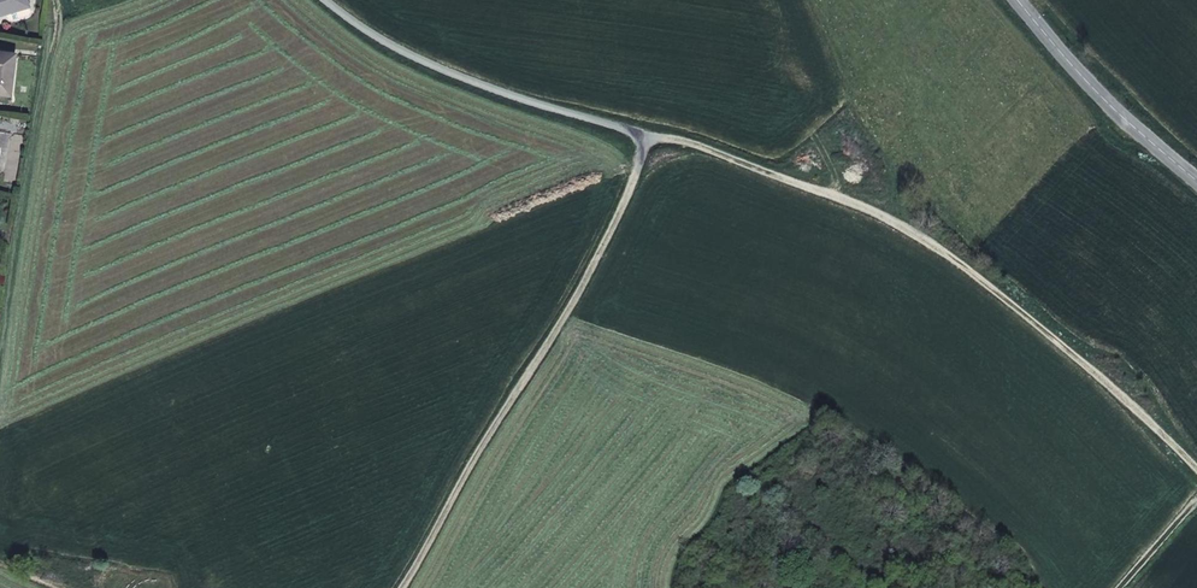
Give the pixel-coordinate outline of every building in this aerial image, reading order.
[(7,13),(9,18),(12,20),(29,15),(30,12),(29,7),(27,0),(0,0),(0,15),(7,13)] [(15,54),(0,52),(0,94),(10,95),(15,54)]
